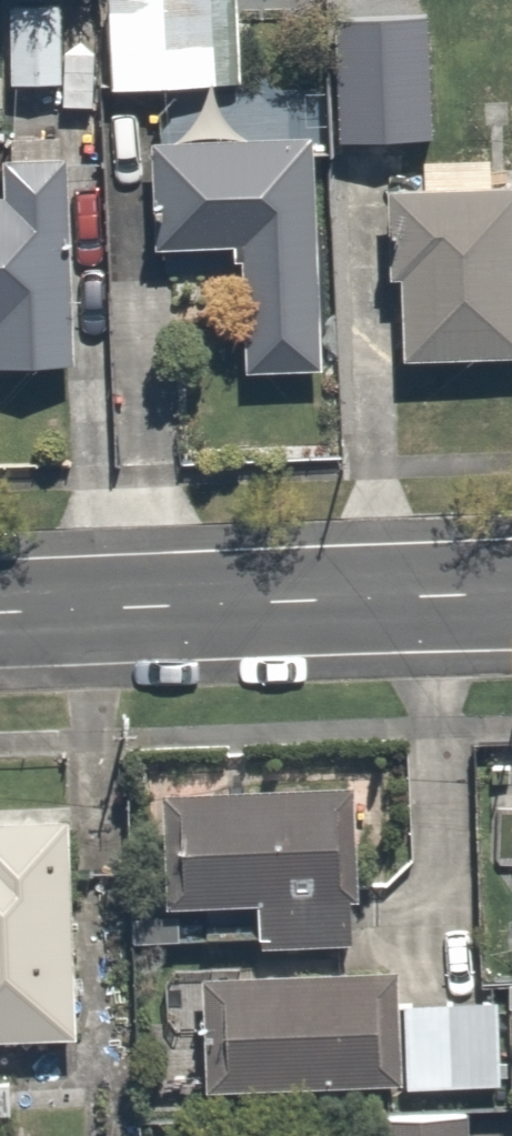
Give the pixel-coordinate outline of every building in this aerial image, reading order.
[(13,88),(75,86),(72,0),(9,0),(13,88)] [(113,91),(232,88),(229,0),(111,0),(113,91)] [(402,76),(349,74),(345,160),(398,163),(402,76)] [(327,368),(329,144),(295,143),(296,102),(165,101),(163,254),(255,255),(254,368),(327,368)] [(83,372),(84,132),(0,132),(0,372),(83,372)] [(397,186),(404,374),(511,369),(511,182),(397,186)] [(334,772),(163,775),(165,888),(246,886),(247,941),(337,940),(334,772)] [(0,820),(0,1031),(59,1031),(62,820),(0,820)] [(369,942),(187,955),(196,1088),(378,1075),(369,942)] [(482,979),(392,985),(398,1073),(488,1067),(482,979)] [(355,1095),(356,1135),(462,1135),(461,1094),(355,1095)]
